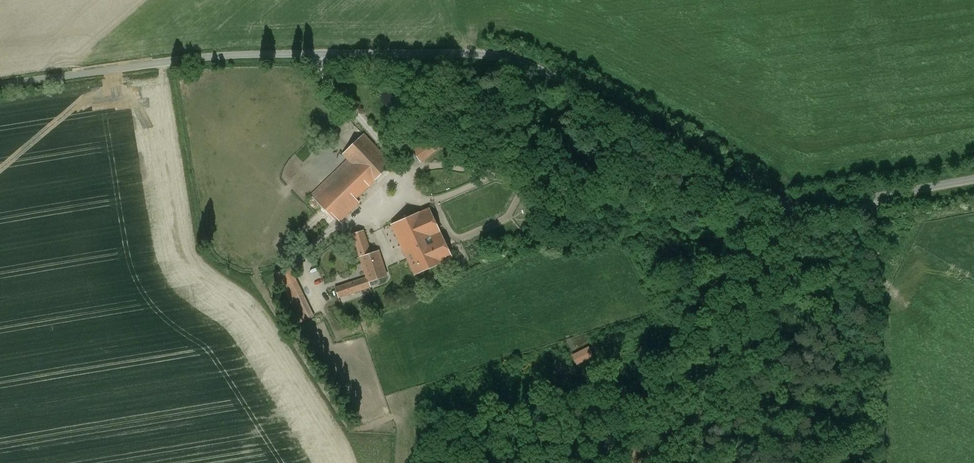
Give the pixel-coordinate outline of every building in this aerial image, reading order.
[(440,128),(412,150),(419,161),(425,156),(424,155),(448,138),(440,128)] [(392,164),(364,134),(343,154),(346,157),(353,164),(344,173),(362,192),(392,164)] [(346,157),(323,179),(326,182),(312,195),(316,200),(324,193),(344,173),(353,164),(346,157)] [(362,192),(344,173),(324,193),(342,212),(362,193),(362,192)] [(342,212),(324,193),(316,200),(334,219),(342,212)] [(428,208),(391,224),(402,248),(440,232),(428,208)] [(362,231),(352,234),(360,257),(370,253),(362,231)] [(440,232),(402,248),(414,275),(452,258),(440,232)] [(370,253),(360,257),(363,267),(367,277),(368,282),(369,282),(386,276),(378,251),(370,253)] [(367,277),(346,284),(349,294),(370,286),(369,282),(368,282),(367,277)] [(296,282),(285,288),(301,321),(312,315),(296,282)] [(406,326),(418,323),(411,305),(400,308),(406,326)]
